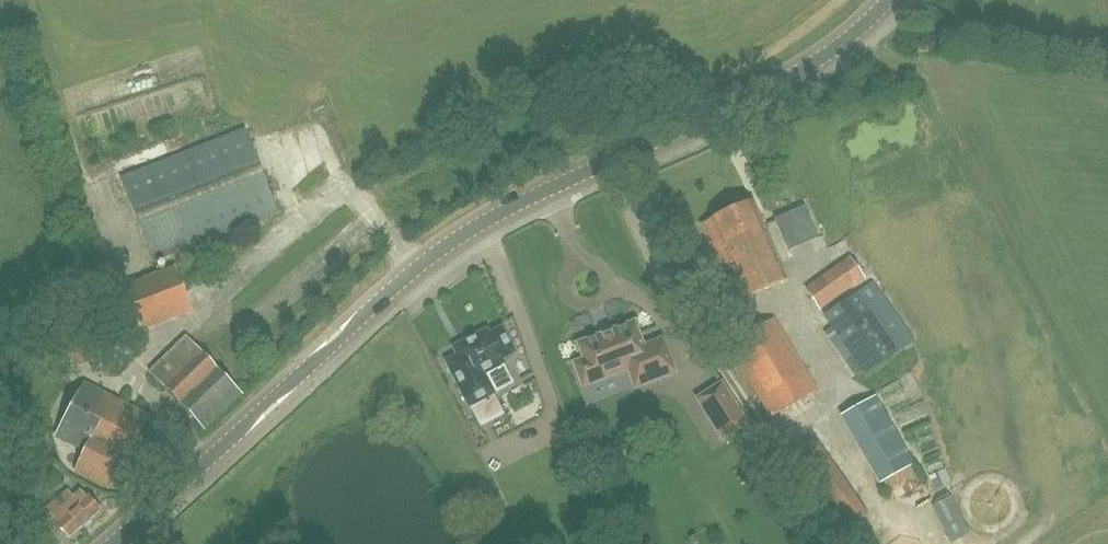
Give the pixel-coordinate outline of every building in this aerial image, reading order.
[(154,261),(276,212),(243,129),(120,177),(154,261)] [(703,224),(738,302),(787,280),(753,202),(703,224)] [(782,248),(809,239),(801,214),(774,223),(782,248)] [(820,309),(863,278),(850,258),(806,289),(820,309)] [(125,285),(143,332),(193,313),(175,266),(125,285)] [(856,294),(825,316),(867,374),(897,353),(856,294)] [(729,346),(772,417),(816,391),(773,320),(729,346)] [(674,373),(662,339),(643,346),(634,322),(611,331),(610,328),(600,332),(601,335),(578,344),(584,359),(574,363),(582,386),(628,369),(635,388),(674,373)] [(72,367),(115,352),(106,324),(63,338),(72,367)] [(486,330),(461,345),(455,348),(460,357),(446,365),(472,409),(494,396),(497,394),(495,393),(514,383),(504,364),(505,364),(503,360),(515,352),(501,327),(488,335),(486,330)] [(186,337),(149,372),(205,429),(242,393),(186,337)] [(148,416),(84,383),(56,437),(84,452),(75,471),(109,489),(148,416)] [(722,438),(746,423),(721,384),(697,399),(722,438)] [(875,398),(842,417),(880,483),(913,464),(875,398)] [(38,516),(53,533),(58,528),(68,539),(100,511),(86,494),(84,495),(80,490),(73,495),(68,489),(38,516)] [(910,515),(866,539),(869,543),(927,543),(910,515)]
